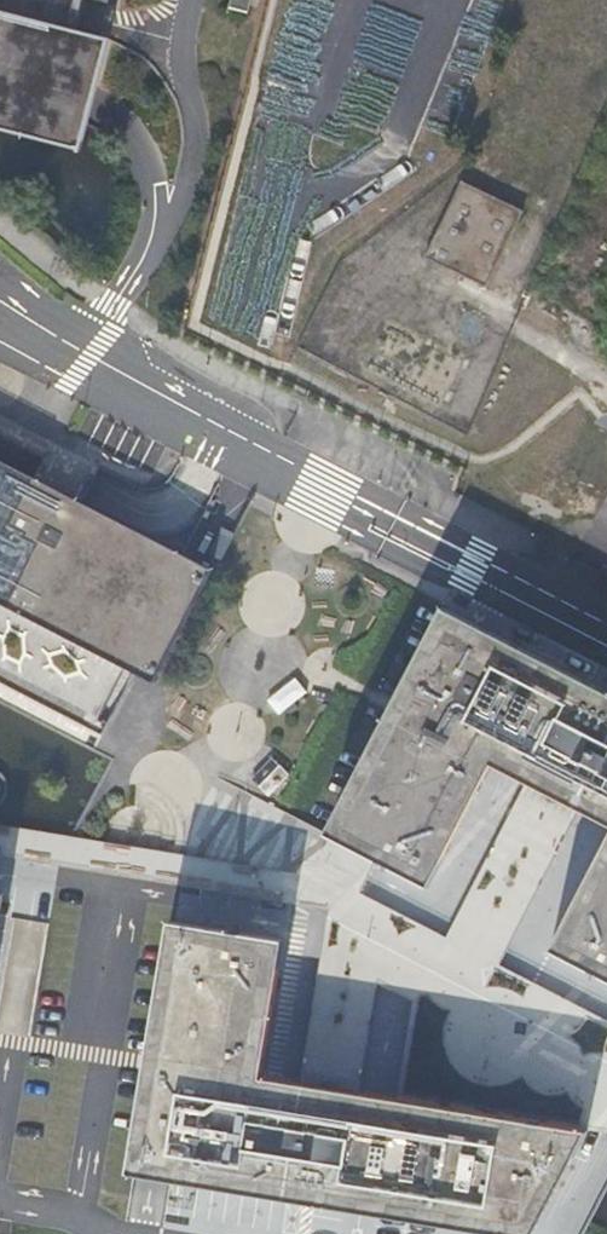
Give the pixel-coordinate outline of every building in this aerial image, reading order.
[(79,149),(83,132),(95,84),(107,39),(75,31),(83,0),(0,0),(0,129),(79,149)] [(229,6),(247,11),(249,0),(230,0),(229,6)] [(523,210),(461,180),(424,256),(486,286),(523,210)] [(104,728),(138,665),(153,673),(208,570),(214,560),(202,554),(199,560),(0,453),(0,673),(104,728)] [(327,830),(429,881),(493,762),(550,790),(606,819),(606,689),(446,607),(327,830)] [(269,804),(291,761),(268,750),(247,792),(269,804)] [(553,945),(606,973),(606,843),(553,945)] [(287,929),(177,909),(135,1167),(153,1170),(538,1231),(597,1117),(581,1115),(405,1087),(265,1065),(287,929)]
